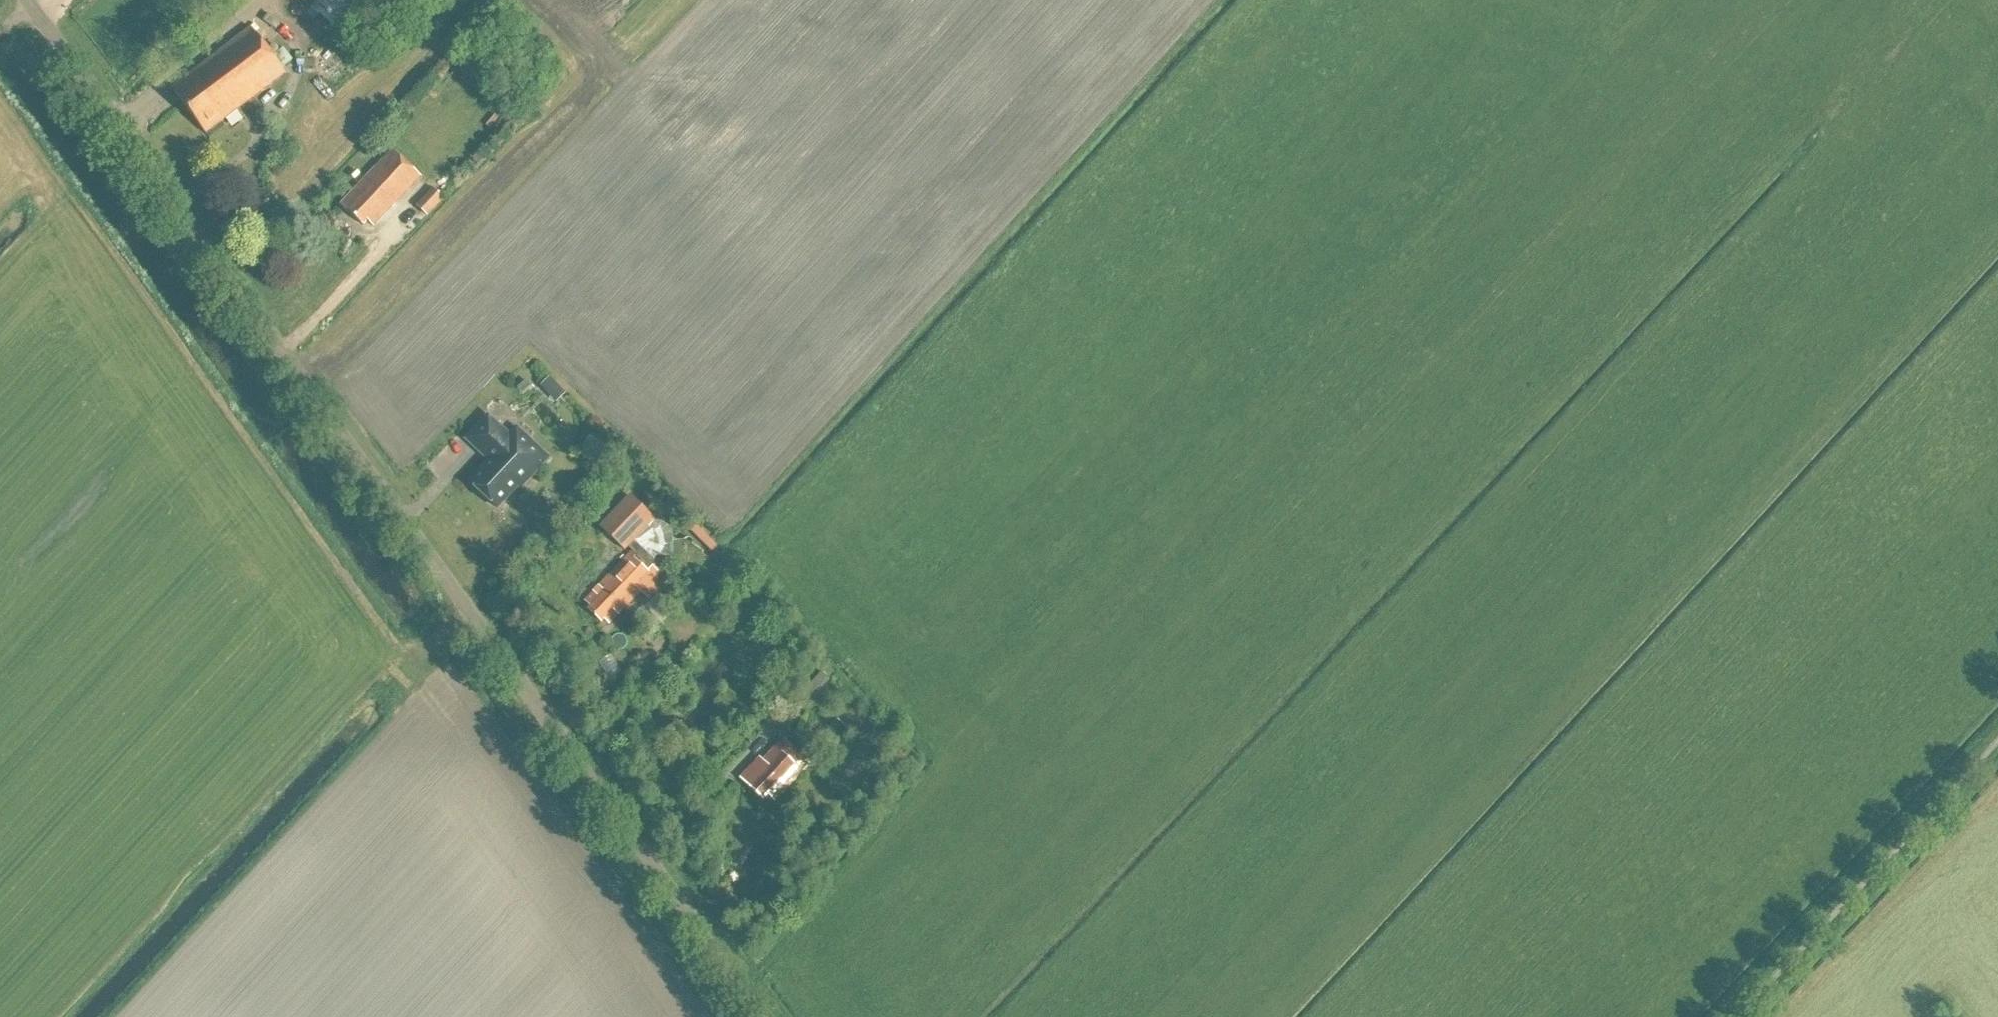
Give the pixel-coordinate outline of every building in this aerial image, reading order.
[(310,9),(342,39),(378,0),(319,0),(310,9)] [(205,135),(284,76),(249,30),(171,89),(205,135)] [(372,228),(418,178),(389,151),(339,206),(361,227),(366,222),(372,228)] [(442,200),(431,190),(415,207),(425,217),(442,200)] [(548,396),(557,387),(549,378),(540,388),(548,396)] [(491,462),(470,484),(497,509),(519,486),(521,488),(548,459),(517,430),(510,437),(488,418),(467,440),(491,462)] [(629,497),(599,528),(625,552),(628,548),(634,542),(654,520),(629,497)] [(634,542),(628,548),(633,552),(629,557),(585,602),(590,607),(587,610),(601,624),(604,620),(609,625),(640,593),(638,591),(651,578),(647,574),(656,564),(634,542)] [(805,702),(827,679),(821,673),(799,697),(805,702)] [(772,802),(807,765),(782,741),(758,767),(754,763),(738,780),(761,801),(766,796),(772,802)]
